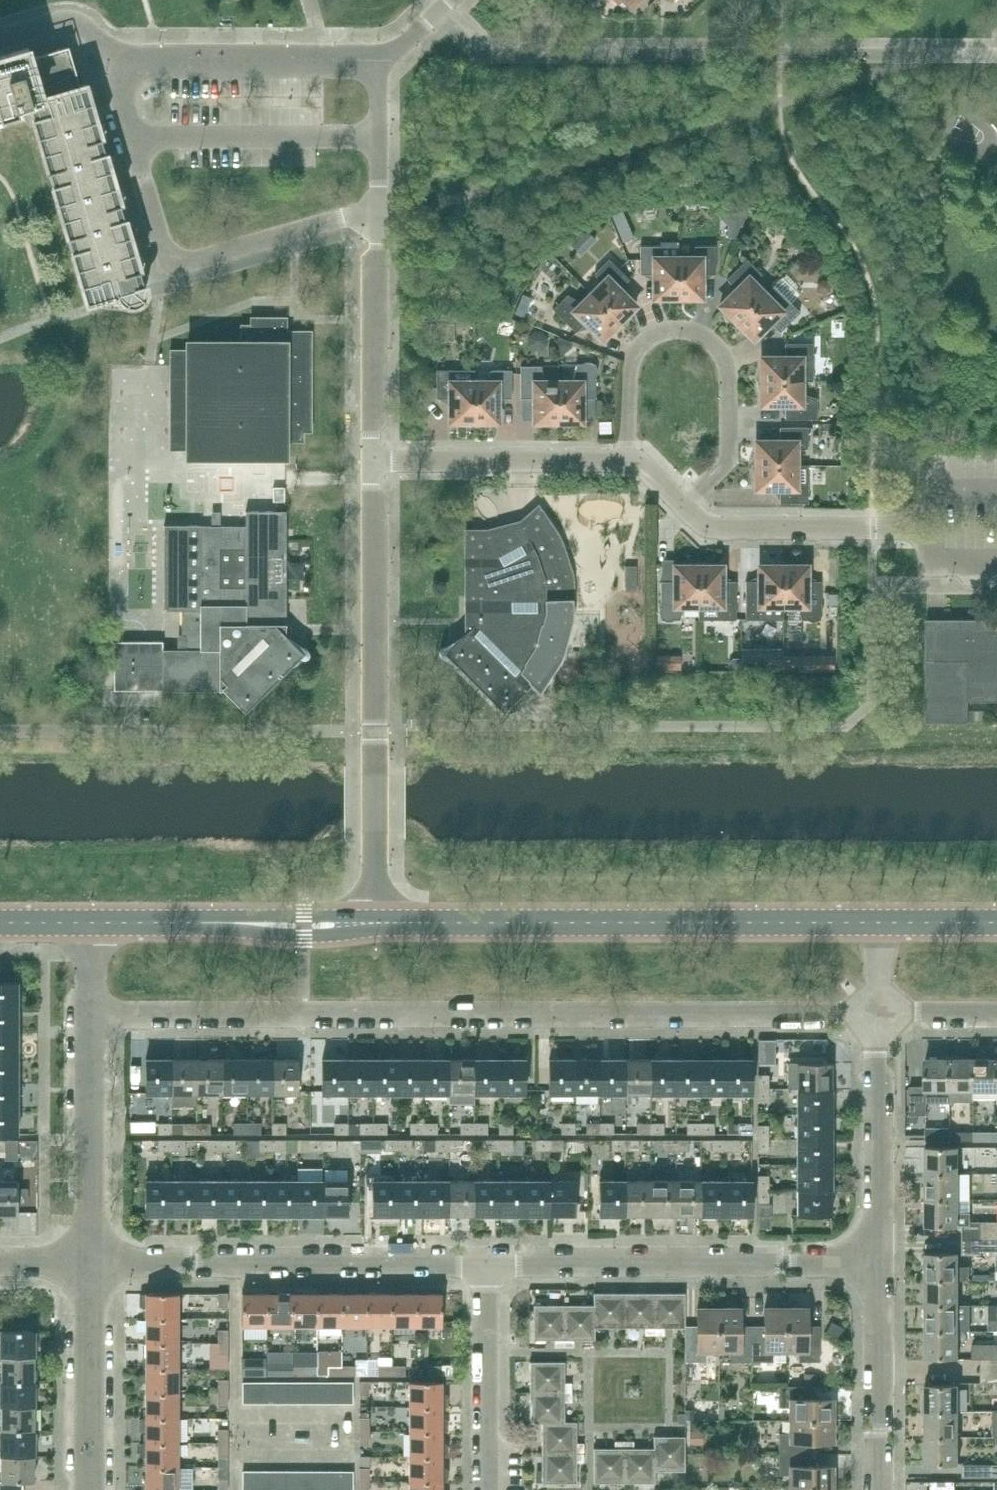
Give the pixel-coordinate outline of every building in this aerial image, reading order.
[(630,9),(639,0),(622,0),(630,9)] [(16,107),(29,104),(33,118),(32,118),(33,122),(35,121),(34,121),(40,119),(88,285),(93,303),(95,302),(95,301),(101,299),(118,294),(119,296),(120,298),(121,299),(123,301),(124,302),(126,303),(128,304),(130,304),(132,304),(134,304),(135,304),(137,303),(139,302),(141,301),(142,299),(143,298),(144,296),(145,295),(145,293),(146,291),(145,289),(145,287),(146,287),(144,283),(142,279),(143,279),(142,275),(141,275),(140,271),(141,271),(140,267),(139,267),(136,254),(135,250),(134,250),(130,238),(131,238),(130,234),(126,221),(125,217),(124,217),(123,213),(124,213),(123,209),(122,209),(121,205),(120,201),(116,188),(117,188),(116,184),(115,184),(111,172),(112,171),(111,168),(110,168),(107,155),(106,151),(105,151),(104,147),(105,147),(103,143),(101,139),(102,138),(101,135),(97,122),(96,118),(95,118),(92,105),(91,101),(87,88),(86,84),(85,85),(85,84),(80,85),(79,84),(76,73),(75,69),(71,57),(70,53),(68,46),(61,48),(57,49),(47,52),(46,52),(43,53),(33,56),(32,56),(31,56),(30,52),(29,48),(28,49),(28,47),(24,48),(24,49),(15,51),(12,52),(3,55),(0,55),(0,112),(16,107)] [(664,258),(661,248),(661,246),(640,246),(640,275),(651,275),(654,277),(654,298),(663,298),(667,300),(671,302),(676,302),(678,302),(678,258),(664,258)] [(705,275),(715,274),(716,246),(694,246),(694,248),(692,258),(678,258),(678,302),(680,302),(685,301),(689,300),(693,298),(702,298),(702,277),(705,275)] [(621,287),(629,279),(609,259),(594,274),(595,275),(600,284),(590,294),(622,325),(623,324),(626,320),(628,316),(630,312),(636,306),(621,291),(621,287)] [(761,275),(762,274),(747,259),(727,279),(735,287),(735,291),(720,306),(726,312),(728,316),(730,320),(732,324),(734,325),(766,294),(756,284),(761,275)] [(620,327),(622,325),(590,294),(581,303),(569,296),(568,295),(553,310),(576,332),(583,325),(587,325),(602,340),(609,333),(613,332),(617,330),(620,327)] [(784,299),(775,304),(766,294),(734,325),(736,327),(739,330),(743,332),(747,333),(754,340),(769,325),(772,325),(780,333),(800,313),(785,298),(784,299)] [(312,376),(311,331),(287,331),(286,317),(251,317),(251,325),(241,325),(241,342),(188,342),(188,350),(170,350),(170,449),(187,450),(187,458),(286,458),(286,441),(303,441),(303,430),(311,430),(312,376)] [(812,365),(813,365),(813,344),(785,344),(785,355),(782,358),(761,358),(761,367),(759,371),(758,375),(757,379),(757,382),(802,382),(802,368),(812,365)] [(594,364),(590,363),(586,362),(582,364),(576,364),(572,382),(558,382),(558,426),(560,426),(565,426),(569,424),(573,423),(582,422),(582,401),(585,399),(596,399),(596,378),(597,374),(597,370),(596,366),(596,364),(594,364)] [(544,382),(541,368),(541,367),(520,367),(520,399),(531,399),(534,402),(534,422),(543,422),(547,425),(551,426),(556,426),(558,426),(558,382),(544,382)] [(460,382),(458,372),(457,371),(436,371),(436,399),(447,399),(450,402),(450,423),(459,423),(463,425),(467,426),(472,426),(474,426),(474,382),(460,382)] [(501,399),(512,399),(512,371),(491,371),(491,372),(488,382),(474,382),(474,426),(476,426),(481,426),(485,424),(489,423),(498,423),(498,402),(501,399)] [(815,398),(802,395),(802,382),(757,382),(757,384),(758,388),(759,392),(761,396),(761,406),(782,406),(785,408),(785,419),(817,419),(817,398),(815,398)] [(807,449),(808,449),(808,428),(780,428),(780,439),(777,441),(756,441),(756,451),(754,455),(753,459),(752,463),(752,465),(797,465),(797,452),(807,449)] [(807,482),(797,479),(797,465),(752,465),(752,468),(753,472),(754,476),(756,480),(756,489),(777,489),(780,492),(780,503),(808,503),(808,482),(807,482)] [(272,505),(284,505),(284,490),(272,490),(272,505)] [(556,534),(538,509),(538,508),(511,532),(467,532),(467,631),(448,649),(445,648),(441,649),(439,653),(441,657),(461,670),(504,713),(505,712),(504,711),(531,683),(539,691),(540,691),(559,661),(559,660),(561,655),(562,655),(571,621),(572,612),(571,580),(570,573),(560,543),(556,534)] [(286,512),(286,511),(246,511),(246,513),(247,513),(247,531),(240,531),(240,527),(201,527),(201,526),(164,526),(164,528),(166,528),(166,611),(164,611),(164,612),(166,613),(166,621),(182,621),(182,652),(164,652),(164,650),(163,650),(163,686),(163,687),(163,690),(164,690),(164,689),(219,689),(219,690),(224,690),(244,711),(243,712),(244,713),(287,670),(308,658),(309,654),(308,650),(304,648),(300,650),(286,636),(285,625),(284,625),(284,624),(284,512),(286,512)] [(685,607),(699,606),(698,562),(696,562),(692,563),(688,564),(684,566),(674,566),(674,578),(672,581),(661,581),(661,607),(659,611),(659,615),(661,618),(661,621),(663,621),(667,622),(671,622),(674,621),(680,621),(685,607)] [(709,564),(705,563),(701,562),(698,562),(699,606),(712,606),(715,619),(715,621),(736,620),(736,581),(725,582),(723,579),(723,566),(714,566),(709,564)] [(769,606),(783,606),(783,562),(781,562),(776,563),(772,564),(768,566),(759,566),(759,568),(759,579),(756,581),(745,581),(745,620),(767,620),(767,619),(769,606)] [(794,564),(790,562),(785,562),(783,562),(783,606),(798,606),(801,620),(807,620),(811,622),(815,622),(819,620),(821,620),(821,618),(822,614),(822,610),(821,606),(821,581),(810,581),(807,579),(807,566),(798,566),(794,564)] [(625,592),(637,592),(637,566),(624,566),(625,592)] [(947,620),(926,620),(926,722),(968,722),(968,701),(996,700),(996,620),(947,620)] [(163,642),(114,641),(114,690),(132,690),(141,690),(163,690),(163,687),(163,686),(163,650),(163,642)] [(767,650),(741,650),(741,669),(767,669),(767,650)] [(792,661),(782,661),(782,671),(792,671),(792,661)] [(832,671),(832,661),(812,661),(812,671),(832,671)] [(18,982),(0,982),(0,1008),(18,1008),(18,982)] [(18,1008),(0,1008),(0,1033),(18,1033),(18,1008)] [(18,1033),(0,1033),(0,1059),(18,1059),(18,1033)] [(18,1059),(0,1059),(0,1084),(18,1084),(18,1059)] [(146,1094),(172,1094),(172,1059),(146,1059),(146,1094)] [(172,1094),(197,1094),(197,1059),(172,1059),(172,1094)] [(197,1094),(222,1094),(222,1059),(197,1059),(197,1094)] [(222,1094),(247,1094),(247,1059),(222,1059),(222,1094)] [(247,1094),(272,1094),(272,1059),(247,1059),(247,1094)] [(298,1094),(298,1093),(298,1059),(272,1059),(272,1094),(298,1094)] [(348,1094),(348,1059),(322,1059),(322,1094),(348,1094)] [(373,1094),(373,1059),(348,1059),(348,1094),(373,1094)] [(398,1094),(398,1059),(373,1059),(373,1094),(398,1094)] [(423,1094),(423,1059),(398,1059),(398,1094),(423,1094)] [(449,1094),(449,1059),(423,1059),(423,1094),(449,1094)] [(474,1094),(474,1059),(449,1059),(449,1094),(474,1094)] [(499,1094),(499,1059),(474,1059),(474,1094),(499,1094)] [(525,1094),(525,1059),(499,1059),(499,1094),(525,1094)] [(575,1094),(575,1059),(549,1059),(549,1094),(575,1094)] [(600,1094),(600,1059),(575,1059),(575,1094),(600,1094)] [(625,1094),(625,1059),(600,1059),(600,1094),(625,1094)] [(650,1094),(650,1059),(625,1059),(625,1094),(650,1094)] [(675,1094),(675,1060),(650,1059),(650,1094),(675,1094)] [(950,1091),(950,1059),(926,1059),(925,1091),(950,1091)] [(974,1091),(974,1059),(950,1059),(950,1091),(974,1091)] [(974,1059),(974,1091),(974,1099),(996,1099),(996,1059),(974,1059)] [(700,1094),(701,1060),(675,1060),(675,1094),(700,1094)] [(726,1094),(726,1060),(701,1060),(700,1094),(726,1094)] [(752,1094),(752,1060),(726,1060),(726,1094),(752,1094)] [(832,1063),(826,1063),(797,1063),(797,1089),(832,1089),(832,1063)] [(769,1088),(769,1075),(758,1075),(758,1088),(769,1088)] [(18,1084),(0,1084),(0,1109),(18,1109),(18,1084)] [(769,1102),(769,1088),(758,1088),(758,1102),(769,1102)] [(832,1114),(832,1089),(797,1089),(797,1114),(832,1114)] [(18,1109),(0,1109),(0,1135),(18,1135),(18,1109)] [(832,1139),(832,1114),(797,1114),(797,1139),(832,1139)] [(155,1122),(131,1122),(131,1132),(155,1131),(155,1122)] [(158,1134),(171,1134),(171,1123),(158,1123),(158,1134)] [(197,1134),(197,1123),(183,1123),(183,1134),(197,1134)] [(197,1123),(197,1134),(210,1134),(210,1123),(197,1123)] [(247,1134),(247,1123),(233,1123),(233,1134),(247,1134)] [(247,1123),(247,1134),(260,1134),(260,1123),(247,1123)] [(286,1134),(286,1123),(272,1123),(272,1134),(286,1134)] [(348,1134),(348,1123),(334,1123),(334,1134),(348,1134)] [(373,1134),(373,1123),(360,1123),(360,1134),(373,1134)] [(373,1123),(373,1134),(387,1134),(387,1123),(373,1123)] [(423,1134),(423,1123),(410,1123),(410,1134),(423,1134)] [(423,1123),(423,1134),(437,1134),(437,1123),(423,1123)] [(474,1134),(474,1123),(460,1123),(460,1134),(474,1134)] [(474,1123),(474,1134),(487,1134),(487,1123),(474,1123)] [(513,1134),(513,1123),(499,1123),(499,1134),(513,1134)] [(575,1123),(561,1123),(561,1134),(575,1134),(575,1123)] [(600,1134),(600,1123),(586,1123),(586,1134),(600,1134)] [(600,1123),(600,1134),(613,1134),(613,1123),(600,1123)] [(650,1134),(650,1123),(637,1123),(637,1134),(650,1134)] [(650,1123),(650,1134),(664,1134),(664,1123),(650,1123)] [(701,1134),(701,1123),(687,1123),(687,1134),(701,1134)] [(701,1123),(701,1134),(714,1134),(714,1124),(701,1123)] [(752,1134),(752,1124),(738,1123),(738,1134),(752,1134)] [(758,1139),(769,1139),(769,1125),(758,1125),(758,1139)] [(949,1141),(950,1132),(950,1128),(926,1128),(925,1141),(949,1141)] [(974,1141),(974,1133),(950,1132),(949,1141),(974,1141)] [(974,1133),(974,1141),(996,1141),(996,1133),(974,1133)] [(768,1153),(769,1139),(758,1139),(758,1152),(768,1153)] [(832,1165),(832,1139),(797,1139),(797,1165),(832,1165)] [(171,1151),(171,1140),(158,1140),(158,1151),(171,1151)] [(185,1151),(185,1140),(171,1140),(171,1151),(185,1151)] [(222,1151),(222,1140),(208,1140),(208,1151),(222,1151)] [(222,1140),(222,1151),(235,1151),(235,1140),(222,1140)] [(272,1151),(272,1140),(258,1140),(258,1151),(272,1151)] [(272,1140),(272,1151),(286,1151),(286,1140),(272,1140)] [(322,1151),(322,1140),(309,1140),(309,1151),(322,1151)] [(322,1140),(322,1151),(336,1151),(336,1140),(322,1140)] [(398,1151),(398,1140),(385,1140),(385,1151),(398,1151)] [(398,1140),(398,1151),(412,1151),(412,1140),(398,1140)] [(449,1151),(449,1140),(435,1140),(435,1151),(449,1151)] [(449,1140),(449,1151),(462,1151),(462,1140),(449,1140)] [(499,1151),(499,1140),(486,1140),(486,1151),(499,1151)] [(499,1140),(499,1151),(513,1151),(513,1140),(499,1140)] [(550,1151),(550,1140),(536,1140),(536,1151),(550,1151)] [(550,1140),(550,1151),(563,1151),(563,1140),(550,1140)] [(625,1151),(625,1140),(612,1140),(612,1151),(625,1151)] [(625,1140),(625,1151),(639,1151),(639,1140),(625,1140)] [(675,1151),(675,1140),(662,1140),(662,1151),(675,1151)] [(675,1140),(675,1151),(689,1151),(689,1140),(675,1140)] [(726,1151),(726,1140),(712,1140),(712,1151),(726,1151)] [(726,1140),(726,1151),(739,1151),(740,1140),(726,1140)] [(17,1141),(5,1141),(5,1152),(5,1160),(17,1160),(17,1141)] [(959,1173),(959,1147),(925,1147),(925,1173),(959,1173)] [(832,1190),(832,1165),(797,1165),(797,1190),(832,1190)] [(959,1199),(959,1173),(925,1173),(925,1199),(959,1199)] [(768,1189),(768,1176),(758,1176),(758,1189),(768,1189)] [(146,1215),(171,1215),(171,1180),(146,1180),(146,1215)] [(171,1215),(197,1215),(197,1180),(171,1180),(171,1215)] [(197,1215),(222,1215),(222,1180),(197,1180),(197,1215)] [(247,1215),(247,1180),(222,1180),(222,1215),(247,1215)] [(247,1215),(272,1215),(272,1180),(247,1180),(247,1215)] [(272,1215),(297,1215),(297,1180),(272,1180),(272,1215)] [(297,1215),(322,1215),(322,1180),(297,1180),(297,1215)] [(322,1215),(348,1215),(348,1180),(322,1180),(322,1215)] [(18,1181),(0,1181),(0,1215),(18,1215),(18,1181)] [(398,1215),(398,1181),(372,1181),(372,1215),(398,1215)] [(423,1215),(423,1181),(398,1181),(398,1215),(423,1215)] [(449,1215),(449,1181),(423,1181),(423,1215),(449,1215)] [(474,1215),(474,1181),(449,1181),(449,1215),(474,1215)] [(499,1215),(499,1181),(474,1181),(474,1215),(499,1215)] [(525,1215),(525,1181),(499,1181),(499,1215),(525,1215)] [(525,1215),(550,1215),(550,1181),(525,1181),(525,1215)] [(576,1215),(576,1181),(550,1181),(550,1215),(576,1215)] [(625,1215),(625,1181),(599,1181),(599,1215),(625,1215)] [(650,1215),(651,1181),(625,1181),(625,1215),(650,1215)] [(676,1215),(676,1181),(651,1181),(650,1215),(676,1215)] [(701,1215),(701,1181),(676,1181),(676,1215),(701,1215)] [(726,1215),(726,1181),(701,1181),(701,1215),(726,1215)] [(752,1215),(752,1181),(726,1181),(726,1215),(752,1215)] [(768,1203),(768,1189),(758,1189),(758,1203),(768,1203)] [(832,1216),(832,1190),(797,1190),(797,1216),(832,1216)] [(925,1225),(958,1226),(959,1199),(925,1199),(925,1225)] [(981,1223),(981,1225),(970,1225),(963,1226),(963,1240),(996,1240),(996,1223),(981,1223)] [(963,1240),(963,1254),(982,1254),(982,1252),(996,1252),(996,1240),(963,1240)] [(959,1266),(959,1253),(925,1253),(925,1279),(959,1280),(970,1280),(971,1266),(959,1266)] [(959,1305),(959,1280),(925,1279),(925,1305),(959,1305)] [(329,1293),(329,1291),(319,1291),(319,1293),(317,1293),(317,1326),(342,1326),(342,1293),(329,1293)] [(354,1293),(354,1291),(344,1291),(344,1293),(342,1293),(342,1326),(366,1326),(366,1293),(354,1293)] [(404,1293),(404,1291),(393,1291),(393,1293),(391,1293),(391,1326),(416,1326),(416,1293),(404,1293)] [(429,1293),(429,1291),(418,1291),(418,1293),(416,1293),(416,1326),(442,1326),(442,1293),(429,1293)] [(178,1319),(178,1293),(146,1293),(146,1294),(144,1294),(140,1296),(140,1306),(144,1308),(146,1308),(146,1319),(178,1319)] [(228,1307),(228,1293),(218,1293),(218,1307),(228,1307)] [(267,1326),(267,1293),(242,1293),(242,1326),(267,1326)] [(292,1326),(292,1293),(267,1293),(267,1326),(292,1326)] [(317,1326),(317,1293),(292,1293),(292,1326),(317,1326)] [(391,1326),(391,1293),(366,1293),(366,1326),(391,1326)] [(594,1328),(595,1328),(624,1328),(624,1293),(594,1293),(594,1305),(594,1328)] [(624,1328),(654,1328),(654,1293),(624,1293),(624,1328)] [(685,1328),(685,1326),(685,1293),(654,1293),(654,1328),(655,1328),(664,1328),(685,1328)] [(564,1347),(564,1305),(534,1305),(534,1340),(555,1340),(555,1347),(564,1347)] [(594,1305),(564,1305),(564,1347),(574,1347),(574,1340),(595,1340),(595,1328),(594,1328),(594,1305)] [(970,1305),(959,1305),(925,1305),(925,1331),(959,1331),(970,1331),(970,1305)] [(706,1350),(719,1350),(719,1309),(697,1309),(697,1333),(685,1333),(685,1326),(685,1328),(685,1362),(706,1362),(706,1350)] [(740,1333),(740,1326),(740,1309),(719,1309),(719,1350),(732,1350),(732,1362),(752,1362),(752,1333),(740,1333)] [(773,1350),(786,1350),(786,1309),(764,1309),(764,1333),(752,1333),(752,1362),(773,1362),(773,1350)] [(808,1333),(808,1326),(807,1309),(786,1309),(786,1350),(799,1350),(799,1362),(820,1362),(820,1326),(819,1326),(819,1333),(808,1333)] [(178,1343),(178,1319),(146,1319),(146,1320),(144,1320),(140,1321),(140,1332),(144,1333),(146,1333),(146,1343),(178,1343)] [(218,1343),(228,1344),(228,1330),(218,1330),(218,1343)] [(34,1357),(34,1331),(1,1331),(1,1357),(34,1357)] [(959,1357),(959,1331),(925,1331),(925,1357),(959,1357)] [(178,1368),(178,1343),(146,1343),(146,1344),(144,1344),(140,1346),(140,1356),(144,1358),(146,1358),(146,1368),(178,1368)] [(228,1344),(218,1343),(209,1343),(209,1353),(218,1353),(218,1357),(228,1357),(228,1344)] [(981,1359),(996,1359),(996,1345),(973,1345),(973,1359),(981,1359)] [(342,1376),(342,1366),(328,1366),(328,1352),(317,1352),(317,1376),(342,1376)] [(34,1381),(34,1357),(1,1357),(1,1381),(34,1381)] [(405,1376),(405,1357),(391,1357),(391,1359),(391,1376),(405,1376)] [(266,1376),(266,1359),(242,1359),(242,1376),(266,1376)] [(366,1376),(366,1359),(355,1359),(355,1366),(342,1366),(342,1376),(366,1376)] [(391,1359),(378,1359),(366,1359),(366,1376),(391,1376),(391,1359)] [(981,1359),(981,1371),(996,1372),(996,1359),(981,1359)] [(564,1383),(564,1362),(530,1362),(530,1393),(564,1392),(571,1392),(571,1383),(564,1383)] [(292,1376),(292,1366),(279,1366),(279,1376),(292,1376)] [(292,1366),(292,1376),(306,1376),(306,1366),(292,1366)] [(442,1376),(442,1366),(428,1366),(428,1376),(442,1376)] [(178,1393),(178,1368),(146,1368),(146,1393),(178,1393)] [(996,1383),(996,1372),(981,1371),(981,1383),(996,1383)] [(218,1393),(228,1393),(228,1380),(218,1380),(218,1393)] [(34,1406),(34,1381),(1,1381),(1,1406),(34,1406)] [(359,1395),(369,1395),(369,1381),(359,1381),(359,1395)] [(254,1404),(254,1382),(243,1382),(243,1404),(254,1404)] [(265,1404),(265,1382),(254,1382),(254,1404),(265,1404)] [(276,1404),(276,1382),(265,1382),(265,1404),(276,1404)] [(287,1404),(287,1382),(276,1382),(276,1404),(287,1404)] [(298,1404),(298,1382),(287,1382),(287,1404),(298,1404)] [(309,1404),(309,1382),(298,1382),(298,1404),(309,1404)] [(320,1404),(320,1382),(309,1382),(309,1404),(320,1404)] [(330,1404),(330,1382),(320,1382),(320,1404),(330,1404)] [(341,1404),(341,1382),(330,1382),(330,1404),(341,1404)] [(353,1404),(353,1382),(341,1382),(341,1404),(353,1404)] [(444,1406),(447,1405),(447,1394),(444,1392),(442,1392),(442,1382),(409,1382),(409,1407),(442,1407),(442,1406),(444,1406)] [(996,1392),(996,1383),(981,1383),(973,1383),(973,1392),(996,1392)] [(959,1411),(959,1385),(925,1385),(925,1411),(959,1411)] [(815,1387),(786,1386),(779,1386),(779,1408),(791,1408),(791,1420),(832,1420),(832,1399),(808,1399),(808,1387),(815,1387)] [(564,1423),(564,1422),(564,1402),(564,1392),(530,1393),(530,1423),(542,1423),(564,1423)] [(178,1418),(178,1393),(146,1393),(146,1394),(144,1394),(140,1396),(140,1406),(144,1408),(146,1408),(146,1418),(178,1418)] [(228,1407),(228,1393),(218,1393),(218,1407),(228,1407)] [(34,1431),(34,1406),(1,1406),(1,1431),(34,1431)] [(444,1431),(447,1429),(447,1419),(444,1417),(442,1417),(442,1407),(409,1407),(409,1432),(442,1432),(442,1431),(444,1431)] [(959,1437),(959,1411),(925,1411),(925,1438),(959,1437)] [(178,1442),(178,1418),(146,1418),(146,1419),(144,1419),(140,1420),(140,1431),(144,1432),(146,1432),(146,1442),(178,1442)] [(359,1432),(369,1432),(369,1418),(359,1418),(359,1432)] [(832,1420),(791,1420),(791,1433),(779,1433),(779,1454),(808,1454),(808,1442),(832,1442),(832,1420)] [(577,1453),(576,1422),(564,1422),(564,1423),(542,1423),(542,1453),(577,1453)] [(218,1443),(228,1443),(228,1429),(218,1429),(218,1443)] [(34,1456),(34,1431),(1,1431),(1,1456),(34,1456)] [(369,1445),(369,1432),(359,1432),(359,1445),(369,1445)] [(444,1456),(447,1454),(447,1444),(444,1442),(442,1442),(442,1432),(409,1432),(409,1457),(442,1457),(442,1456),(444,1456)] [(685,1471),(685,1437),(654,1437),(654,1448),(654,1471),(685,1471)] [(925,1463),(959,1463),(959,1437),(925,1438),(925,1463)] [(624,1483),(624,1441),(615,1441),(615,1448),(594,1448),(594,1483),(624,1483)] [(634,1449),(634,1441),(624,1441),(624,1483),(654,1483),(654,1471),(654,1448),(634,1449)] [(178,1468),(178,1442),(146,1442),(146,1443),(144,1443),(140,1445),(140,1455),(144,1457),(146,1457),(146,1468),(178,1468)] [(228,1456),(228,1443),(218,1443),(218,1456),(228,1456)] [(584,1463),(584,1453),(577,1453),(542,1453),(542,1483),(577,1483),(576,1463),(584,1463)] [(808,1466),(808,1454),(779,1454),(779,1475),(791,1475),(791,1488),(832,1488),(832,1466),(808,1466)] [(34,1481),(34,1456),(1,1456),(1,1481),(34,1481)] [(444,1481),(447,1479),(447,1468),(444,1467),(442,1467),(442,1457),(409,1457),(409,1481),(442,1481),(444,1481)] [(963,1465),(963,1477),(996,1477),(996,1465),(963,1465)] [(178,1468),(146,1468),(144,1468),(140,1470),(140,1481),(144,1482),(146,1482),(146,1489),(178,1489),(178,1468)] [(359,1481),(369,1481),(369,1468),(359,1468),(359,1481)] [(255,1471),(243,1471),(243,1489),(255,1489),(255,1471)] [(266,1471),(255,1471),(255,1489),(266,1489),(266,1471)] [(277,1471),(266,1471),(266,1489),(277,1489),(277,1471)] [(287,1471),(277,1471),(277,1489),(287,1489),(287,1471)] [(298,1471),(287,1471),(287,1489),(298,1489),(298,1471)] [(309,1471),(298,1471),(298,1489),(309,1489),(309,1471)] [(320,1471),(309,1471),(309,1489),(320,1489),(320,1471)] [(331,1471),(320,1471),(320,1489),(331,1489),(331,1471)] [(341,1471),(331,1471),(331,1489),(341,1489),(341,1471)] [(353,1471),(341,1471),(341,1489),(353,1489),(353,1471)] [(228,1480),(218,1480),(218,1489),(228,1489),(228,1480)] [(369,1481),(359,1481),(359,1489),(369,1489),(369,1481)] [(442,1481),(409,1481),(409,1489),(442,1489),(442,1481)]
